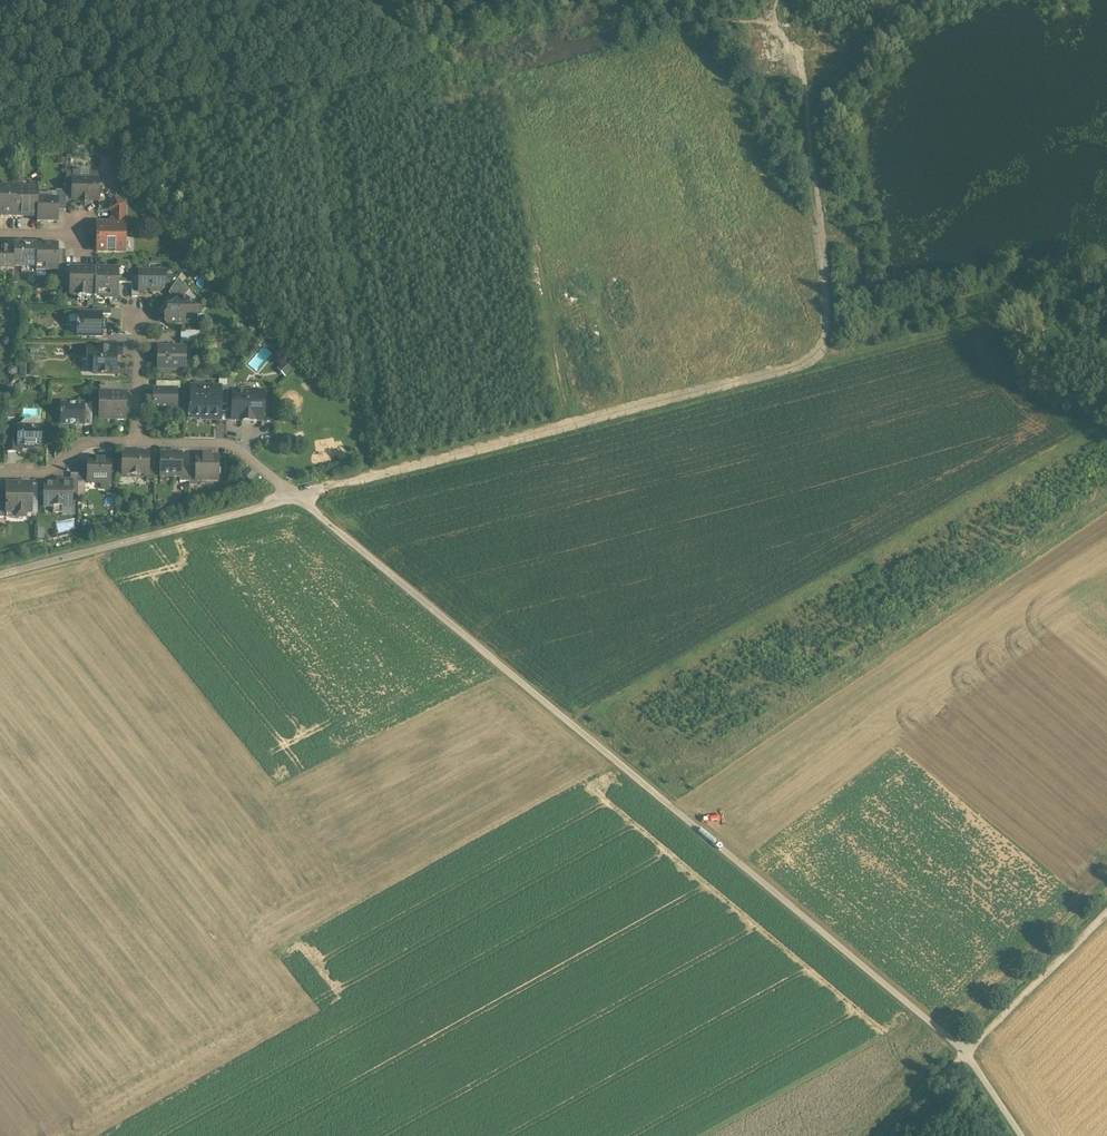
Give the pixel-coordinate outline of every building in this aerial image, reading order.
[(98,181),(73,180),(73,181),(72,200),(72,201),(81,201),(84,205),(88,201),(98,201),(98,181)] [(1,190),(1,193),(0,193),(0,219),(0,217),(15,218),(16,191),(16,190),(1,190)] [(16,191),(15,218),(37,218),(37,201),(38,201),(38,194),(26,194),(26,191),(16,191)] [(66,192),(56,191),(56,201),(57,201),(57,211),(66,211),(66,200),(66,192)] [(113,225),(97,225),(97,252),(124,252),(125,203),(115,198),(109,210),(114,213),(113,216),(113,225)] [(38,201),(37,201),(37,218),(37,223),(57,223),(57,211),(57,201),(56,201),(38,201)] [(36,246),(12,245),(12,252),(13,252),(13,262),(14,262),(14,268),(36,268),(36,246)] [(57,246),(36,246),(36,268),(36,272),(56,272),(57,272),(57,251),(57,246)] [(7,252),(7,251),(0,251),(0,252),(0,271),(14,271),(14,268),(14,262),(13,262),(13,252),(12,252),(7,252)] [(65,251),(57,251),(57,272),(56,272),(56,277),(64,278),(65,251)] [(132,264),(119,263),(119,267),(116,267),(116,271),(117,271),(117,283),(131,284),(131,277),(132,264)] [(95,270),(73,270),(72,296),(77,296),(77,298),(87,298),(87,296),(94,296),(95,270)] [(116,271),(95,270),(94,296),(94,297),(105,297),(105,299),(117,300),(117,283),(117,271),(116,271)] [(159,273),(139,272),(139,278),(139,290),(145,290),(151,290),(151,293),(159,294),(165,288),(165,278),(159,273)] [(139,278),(131,277),(131,284),(131,297),(145,298),(145,290),(139,290),(139,278)] [(190,291),(178,279),(169,293),(177,301),(182,297),(184,298),(190,291)] [(182,297),(177,301),(169,309),(168,310),(168,316),(165,318),(165,322),(168,325),(192,325),(192,318),(198,312),(184,298),(182,297)] [(93,315),(77,315),(77,337),(101,337),(101,330),(104,330),(104,322),(101,322),(101,316),(101,315),(93,315)] [(199,332),(181,332),(181,344),(198,344),(199,332)] [(122,344),(104,344),(104,351),(115,351),(115,357),(121,357),(122,344)] [(184,348),(158,347),(158,371),(184,371),(184,348)] [(104,351),(88,350),(88,368),(94,368),(94,375),(114,375),(115,357),(115,351),(104,351)] [(219,388),(204,388),(204,391),(191,391),(191,406),(192,406),(192,418),(202,419),(202,420),(220,420),(220,405),(220,388),(219,388)] [(161,389),(153,389),(153,412),(176,412),(177,389),(161,389)] [(234,394),(233,394),(233,412),(233,420),(262,421),(262,394),(260,394),(257,392),(252,392),(250,394),(234,394)] [(125,394),(100,393),(99,407),(105,407),(105,420),(125,420),(125,394)] [(84,405),(61,404),(60,426),(84,426),(84,406),(84,405)] [(92,406),(84,406),(84,426),(91,426),(92,406)] [(40,428),(18,428),(18,437),(18,449),(34,449),(40,449),(40,428)] [(18,437),(7,437),(7,453),(18,453),(18,449),(18,437)] [(147,455),(123,455),(123,477),(146,477),(147,477),(147,466),(147,455)] [(181,456),(161,455),(160,477),(161,477),(161,475),(170,475),(170,478),(180,478),(181,466),(181,456)] [(208,456),(196,456),(196,467),(196,480),(197,480),(209,480),(209,478),(216,478),(216,481),(217,481),(217,478),(219,476),(219,470),(217,468),(217,458),(208,458),(208,456)] [(109,460),(88,460),(88,468),(88,483),(102,484),(102,481),(108,481),(108,484),(109,484),(109,460)] [(189,467),(181,466),(180,478),(180,483),(189,483),(189,467)] [(88,468),(78,467),(78,475),(78,483),(88,483),(88,468)] [(61,486),(44,485),(44,508),(53,509),(53,514),(62,515),(62,508),(71,509),(71,496),(72,482),(70,482),(61,482),(61,486)] [(31,485),(6,485),(6,504),(6,516),(7,516),(15,516),(15,517),(18,520),(23,520),(25,517),(26,516),(31,516),(31,485)]
